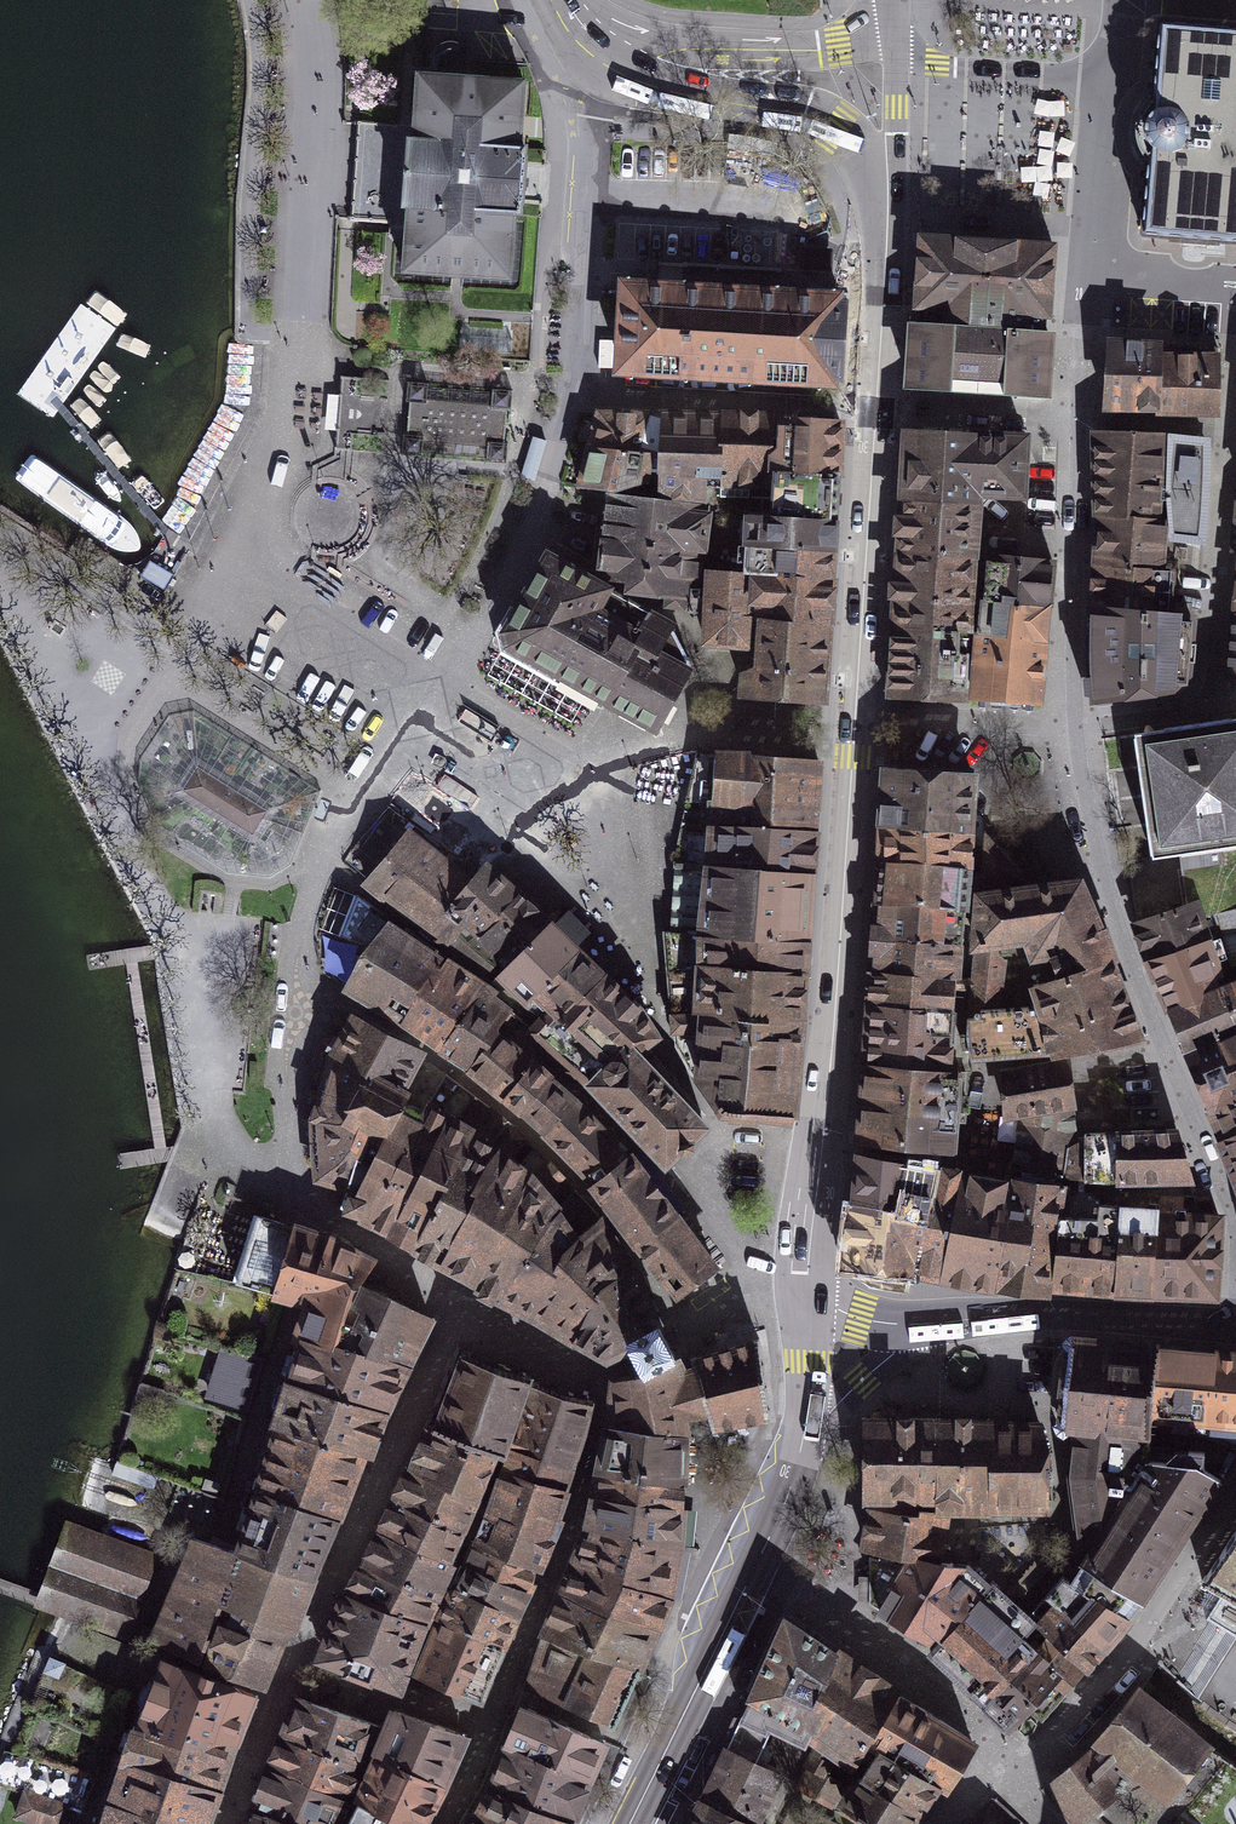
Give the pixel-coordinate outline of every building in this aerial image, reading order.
[(1159,23),(1152,100),(1144,112),(1138,126),(1138,137),(1140,146),(1145,156),(1143,239),(1235,242),(1235,29),(1159,23)] [(523,84),(420,76),(417,117),(397,116),(397,124),(357,121),(349,221),(391,224),(391,233),(406,234),(404,272),(510,280),(515,216),(520,216),(523,181),(525,150),(518,150),(523,84)] [(921,247),(915,327),(1014,331),(1050,333),(1054,247),(1030,245),(922,237),(921,247)] [(715,290),(791,290),(791,273),(715,273),(715,290)] [(843,301),(627,291),(623,371),(839,381),(843,301)] [(915,327),(912,391),(1011,396),(1014,331),(915,327)] [(1014,331),(1011,396),(1045,398),(1050,333),(1014,331)] [(1158,347),(1113,345),(1109,410),(1157,412),(1158,347)] [(1218,349),(1158,347),(1157,412),(1216,412),(1218,349)] [(389,381),(341,378),(336,449),(385,452),(389,381)] [(411,404),(409,438),(502,444),(505,410),(411,404)] [(664,418),(599,416),(591,455),(650,461),(649,470),(662,473),(664,418)] [(664,418),(662,473),(702,475),(712,476),(712,485),(722,485),(722,420),(664,418)] [(722,485),(722,496),(746,497),(748,482),(772,482),(772,476),(774,421),(722,420),(722,485)] [(774,421),(772,476),(839,475),(838,423),(774,421)] [(904,500),(979,505),(979,493),(1022,495),(1025,440),(908,434),(905,483),(904,500)] [(1100,519),(1157,521),(1164,439),(1095,436),(1095,517),(1100,519)] [(1167,521),(1166,526),(1171,527),(1172,541),(1200,541),(1209,441),(1173,439),(1167,521)] [(648,480),(649,470),(650,461),(591,455),(581,488),(637,492),(639,480),(648,480)] [(702,500),(702,475),(662,473),(661,495),(702,500)] [(835,521),(839,475),(772,476),(772,482),(777,483),(776,518),(835,521)] [(900,554),(975,559),(979,505),(904,500),(900,554)] [(702,509),(611,502),(602,579),(630,577),(630,589),(670,593),(670,606),(692,609),(694,591),(697,548),(704,548),(707,516),(702,517),(702,509)] [(746,544),(833,549),(835,521),(776,518),(748,517),(746,544)] [(1157,521),(1100,519),(1098,565),(1163,571),(1166,526),(1167,521),(1157,521)] [(774,575),(832,578),(833,549),(746,544),(745,574),(774,575)] [(896,626),(971,631),(975,559),(900,554),(896,626)] [(989,559),(987,604),(1045,607),(1052,561),(989,559)] [(502,643),(608,700),(646,636),(638,630),(647,617),(548,561),(502,643)] [(1163,571),(1098,565),(1096,610),(1174,617),(1173,609),(1168,607),(1170,572),(1163,571)] [(774,575),(745,574),(712,575),(711,591),(710,612),(709,642),(749,645),(755,619),(763,620),(773,621),(774,575)] [(773,621),(829,625),(832,578),(774,575),(773,621)] [(711,591),(694,591),(692,609),(710,612),(711,591)] [(987,604),(983,604),(979,636),(1045,638),(1045,607),(987,604)] [(1174,617),(1096,610),(1096,700),(1160,693),(1173,690),(1179,687),(1183,681),(1186,670),(1189,617),(1174,617)] [(646,636),(608,700),(656,728),(688,669),(675,632),(647,617),(638,630),(646,636)] [(829,625),(773,621),(763,620),(758,671),(746,671),(745,697),(827,701),(829,625)] [(967,699),(971,631),(896,626),(892,694),(967,699)] [(1045,638),(979,636),(977,697),(1041,701),(1045,638)] [(1137,733),(1154,856),(1184,852),(1235,844),(1235,721),(1137,733)] [(687,801),(816,806),(819,761),(697,757),(687,801)] [(271,815),(201,772),(186,796),(255,839),(271,815)] [(883,774),(881,827),(969,834),(973,779),(883,774)] [(676,864),(811,877),(816,806),(687,801),(676,864)] [(928,875),(929,859),(965,859),(968,859),(969,834),(881,827),(879,873),(928,875)] [(470,886),(411,838),(370,884),(407,914),(401,922),(427,944),(437,945),(483,981),(500,965),(451,905),(470,886)] [(991,882),(1017,878),(989,841),(986,872),(965,873),(965,889),(992,890),(991,882)] [(1149,959),(1224,936),(1216,914),(1235,909),(1235,844),(1184,852),(1190,908),(1138,924),(1149,959)] [(965,873),(965,859),(929,859),(928,875),(879,873),(876,904),(961,909),(964,909),(965,889),(965,873)] [(670,932),(806,940),(811,877),(676,864),(670,932)] [(487,869),(470,886),(451,905),(500,965),(507,969),(550,924),(487,869)] [(1079,886),(982,896),(979,947),(1029,941),(1037,959),(1054,956),(1063,978),(1068,977),(1072,984),(1114,971),(1079,886)] [(379,945),(351,991),(398,1019),(437,962),(391,923),(365,900),(354,939),(363,945),(379,945)] [(958,944),(961,909),(876,904),(875,940),(958,944)] [(550,924),(507,969),(493,985),(541,1022),(549,1014),(558,1023),(604,978),(550,924)] [(674,1003),(730,1001),(802,1011),(806,940),(670,932),(674,1003)] [(1173,1012),(1217,993),(1212,979),(1222,975),(1212,954),(1227,948),(1232,963),(1235,963),(1235,934),(1224,936),(1149,959),(1173,1012)] [(957,977),(958,944),(875,940),(871,973),(957,977)] [(483,991),(437,962),(398,1019),(438,1045),(483,991)] [(1068,977),(1063,978),(1034,985),(1046,1019),(1059,1052),(1102,1050),(1142,1037),(1114,971),(1072,984),(1068,977)] [(955,1008),(957,977),(871,973),(868,1004),(948,1008),(955,1008)] [(549,1014),(541,1022),(535,1034),(591,1086),(630,1046),(644,1062),(660,1049),(641,1012),(604,978),(558,1023),(549,1014)] [(997,986),(974,983),(973,1055),(1059,1052),(1046,1019),(996,1018),(997,986)] [(1188,1051),(1235,1032),(1235,985),(1217,993),(1173,1012),(1188,1051)] [(509,1010),(483,991),(438,1045),(471,1071),(501,1022),(509,1010)] [(674,1003),(677,1044),(696,1045),(695,1067),(727,1107),(779,1113),(792,1115),(799,1036),(802,1011),(730,1001),(674,1003)] [(948,1008),(868,1004),(865,1066),(946,1070),(948,1008)] [(316,1181),(347,1184),(362,1147),(360,1130),(343,1122),(368,1081),(370,1070),(399,1088),(415,1057),(403,1049),(407,1043),(387,1031),(382,1037),(351,1022),(321,1092),(316,1181)] [(504,1023),(501,1022),(471,1071),(507,1099),(532,1065),(501,1040),(504,1023)] [(1188,1051),(1210,1110),(1235,1099),(1235,1032),(1188,1051)] [(644,1062),(630,1046),(591,1086),(667,1165),(705,1127),(664,1084),(653,1071),(644,1062)] [(567,1096),(532,1065),(507,1099),(539,1124),(567,1096)] [(946,1070),(865,1066),(861,1139),(951,1149),(952,1118),(962,1118),(963,1095),(956,1094),(957,1071),(946,1070)] [(415,1245),(490,1111),(446,1076),(420,1115),(401,1106),(408,1094),(399,1088),(370,1070),(368,1081),(343,1122),(360,1130),(362,1147),(347,1184),(342,1209),(415,1245)] [(1065,1175),(1069,1150),(1077,1145),(1069,1072),(1008,1079),(1008,1116),(1024,1113),(1015,1182),(1058,1190),(1064,1191),(1065,1175)] [(585,1169),(614,1141),(567,1096),(539,1124),(585,1169)] [(1210,1110),(1221,1139),(1235,1133),(1235,1099),(1210,1110)] [(497,1150),(516,1129),(490,1111),(415,1245),(443,1263),(480,1184),(497,1150)] [(526,1190),(550,1164),(516,1129),(497,1150),(480,1184),(443,1263),(479,1282),(526,1190)] [(1178,1132),(1086,1137),(1087,1178),(1189,1179),(1178,1132)] [(1235,1176),(1235,1133),(1221,1139),(1235,1176)] [(1087,1178),(1086,1137),(1077,1145),(1069,1150),(1065,1175),(1087,1178)] [(614,1141),(585,1169),(598,1182),(642,1239),(678,1211),(630,1157),(614,1141)] [(859,1159),(852,1265),(915,1269),(934,1174),(859,1159)] [(479,1282),(504,1297),(535,1243),(577,1192),(550,1164),(526,1190),(479,1282)] [(942,1275),(963,1182),(934,1174),(915,1269),(942,1275)] [(963,1182),(942,1275),(998,1284),(1015,1182),(987,1179),(985,1186),(963,1182)] [(1015,1182),(998,1284),(1048,1289),(1058,1190),(1015,1182)] [(1064,1191),(1058,1190),(1048,1289),(1117,1294),(1123,1208),(1099,1203),(1098,1214),(1074,1213),(1074,1194),(1064,1191)] [(504,1297),(580,1342),(591,1315),(583,1307),(586,1294),(572,1284),(572,1274),(585,1254),(617,1246),(600,1218),(577,1192),(535,1243),(504,1297)] [(1123,1208),(1117,1294),(1154,1293),(1158,1217),(1158,1206),(1150,1206),(1149,1212),(1133,1212),(1123,1208)] [(717,1261),(678,1211),(642,1239),(662,1266),(669,1262),(685,1285),(717,1261)] [(330,1240),(260,1217),(239,1282),(309,1305),(296,1341),(306,1345),(331,1353),(336,1343),(353,1282),(362,1285),(373,1266),(335,1248),(335,1241),(330,1240)] [(1158,1217),(1154,1293),(1218,1297),(1219,1218),(1158,1217)] [(608,1357),(625,1350),(660,1327),(666,1323),(641,1270),(631,1274),(617,1246),(585,1254),(572,1274),(572,1284),(586,1294),(583,1307),(591,1315),(580,1342),(608,1357)] [(353,1282),(336,1343),(409,1364),(430,1319),(362,1285),(353,1282)] [(630,1362),(639,1377),(676,1359),(669,1342),(660,1327),(625,1350),(630,1362)] [(691,1360),(703,1399),(714,1431),(754,1422),(769,1418),(760,1338),(740,1345),(691,1360)] [(1159,1350),(1071,1340),(1062,1426),(1077,1427),(1149,1432),(1150,1426),(1159,1350)] [(292,1385),(386,1413),(409,1364),(336,1343),(331,1353),(306,1345),(292,1385)] [(1216,1354),(1159,1350),(1150,1426),(1189,1430),(1190,1421),(1212,1422),(1216,1354)] [(229,1351),(211,1398),(244,1410),(262,1364),(229,1351)] [(535,1380),(464,1353),(433,1429),(501,1456),(507,1458),(509,1456),(534,1384),(535,1380)] [(689,1354),(676,1359),(639,1377),(621,1381),(615,1427),(684,1437),(672,1416),(703,1399),(691,1360),(689,1354)] [(1212,1422),(1211,1434),(1235,1443),(1235,1356),(1216,1354),(1212,1422)] [(594,1400),(534,1384),(509,1456),(570,1473),(594,1400)] [(292,1385),(278,1428),(362,1456),(369,1457),(386,1413),(292,1385)] [(867,1422),(868,1510),(873,1512),(919,1515),(920,1508),(943,1509),(941,1422),(867,1422)] [(1043,1422),(941,1422),(943,1509),(1043,1511),(1043,1422)] [(606,1472),(683,1484),(684,1437),(615,1427),(606,1472)] [(1077,1427),(1068,1472),(1084,1564),(1141,1605),(1219,1482),(1211,1474),(1226,1451),(1202,1442),(1149,1438),(1149,1432),(1077,1427)] [(278,1428),(259,1489),(338,1518),(362,1456),(278,1428)] [(501,1456),(433,1429),(414,1469),(483,1499),(501,1456)] [(557,1514),(570,1473),(509,1456),(507,1458),(495,1495),(557,1514)] [(483,1499),(414,1469),(408,1467),(395,1499),(468,1532),(483,1499)] [(600,1496),(682,1509),(683,1484),(606,1472),(600,1496)] [(312,1558),(320,1561),(338,1518),(259,1489),(246,1531),(312,1558)] [(535,1568),(557,1514),(495,1495),(475,1544),(535,1568)] [(679,1549),(682,1509),(600,1496),(595,1522),(679,1549)] [(468,1532),(395,1499),(379,1529),(455,1563),(468,1532)] [(937,1561),(943,1509),(920,1508),(919,1515),(873,1512),(869,1550),(915,1558),(937,1561)] [(671,1594),(679,1549),(595,1522),(571,1597),(659,1629),(671,1594)] [(68,1526),(38,1599),(125,1635),(155,1559),(68,1526)] [(459,1565),(379,1529),(364,1562),(443,1600),(450,1584),(459,1565)] [(1203,1580),(1235,1601),(1235,1530),(1203,1580)] [(246,1531),(243,1539),(238,1555),(303,1579),(309,1566),(312,1558),(246,1531)] [(303,1579),(238,1555),(193,1540),(155,1640),(177,1649),(207,1661),(228,1606),(283,1625),(303,1579)] [(499,1579),(527,1590),(535,1568),(475,1544),(472,1543),(464,1563),(499,1579)] [(869,1605),(939,1646),(990,1585),(955,1564),(937,1561),(915,1558),(913,1566),(867,1558),(869,1605)] [(443,1600),(364,1562),(350,1593),(431,1624),(433,1625),(436,1618),(443,1600)] [(499,1579),(464,1563),(453,1585),(514,1613),(527,1590),(499,1579)] [(1064,1575),(1122,1632),(1139,1609),(1141,1605),(1084,1564),(1080,1566),(1064,1575)] [(1064,1575),(1048,1597),(1106,1649),(1122,1632),(1064,1575)] [(453,1585),(450,1584),(436,1618),(502,1644),(514,1613),(453,1585)] [(972,1692),(1035,1624),(1028,1620),(990,1585),(939,1646),(933,1654),(972,1692)] [(431,1624),(350,1593),(325,1653),(404,1685),(431,1624)] [(571,1597),(554,1634),(640,1667),(659,1629),(571,1597)] [(1048,1597),(1028,1620),(1035,1624),(1046,1641),(1053,1647),(1058,1641),(1086,1671),(1106,1649),(1048,1597)] [(283,1625),(228,1606),(207,1661),(259,1682),(283,1625)] [(502,1644),(436,1618),(433,1625),(415,1671),(477,1698),(502,1644)] [(788,1623),(742,1718),(764,1727),(768,1723),(799,1737),(805,1730),(836,1652),(788,1623)] [(1046,1641),(1035,1624),(972,1692),(989,1707),(1041,1646),(1046,1641)] [(533,1688),(616,1723),(640,1667),(554,1634),(533,1688)] [(1053,1647),(1046,1641),(1041,1646),(1048,1652),(1041,1657),(1055,1670),(1056,1679),(1068,1690),(1086,1671),(1058,1641),(1053,1647)] [(1048,1652),(1041,1646),(989,1707),(1006,1724),(1023,1711),(1031,1710),(1041,1721),(1068,1690),(1056,1679),(1055,1670),(1041,1657),(1048,1652)] [(855,1769),(899,1693),(836,1652),(805,1730),(822,1743),(839,1756),(855,1769)] [(236,1743),(251,1696),(163,1664),(139,1728),(183,1740),(187,1729),(236,1743)] [(899,1693),(855,1769),(866,1777),(883,1750),(939,1785),(943,1789),(972,1741),(899,1693)] [(1206,1748),(1140,1694),(1100,1743),(1123,1763),(1116,1769),(1126,1777),(1139,1787),(1137,1792),(1159,1809),(1206,1748)] [(280,1737),(363,1766),(378,1726),(297,1699),(280,1737)] [(528,1708),(513,1747),(589,1782),(605,1744),(528,1708)] [(434,1802),(466,1735),(397,1710),(390,1726),(372,1772),(434,1802)] [(757,1763),(768,1730),(764,1727),(742,1718),(702,1805),(740,1823),(755,1823),(778,1776),(757,1763)] [(139,1728),(135,1727),(124,1760),(173,1772),(172,1779),(217,1793),(230,1756),(236,1743),(187,1729),(183,1740),(139,1728)] [(280,1737),(269,1767),(351,1797),(363,1766),(280,1737)] [(839,1756),(822,1743),(807,1764),(810,1769),(802,1786),(832,1807),(843,1785),(826,1776),(839,1756)] [(1078,1823),(1080,1823),(1130,1786),(1126,1777),(1116,1769),(1123,1763),(1100,1743),(1092,1753),(1057,1781),(1062,1788),(1052,1793),(1078,1823)] [(572,1823),(589,1782),(513,1747),(497,1790),(572,1823)] [(883,1750),(866,1777),(921,1809),(939,1785),(883,1750)] [(124,1760),(112,1803),(171,1823),(206,1823),(217,1793),(172,1779),(173,1772),(124,1760)] [(293,1823),(339,1823),(351,1797),(269,1767),(254,1809),(293,1823)] [(434,1802),(372,1772),(362,1802),(410,1823),(422,1823),(434,1802)] [(866,1777),(847,1806),(874,1823),(912,1823),(921,1809),(866,1777)] [(497,1790),(487,1814),(507,1823),(572,1823),(497,1790)] [(26,1792),(17,1816),(39,1823),(62,1823),(68,1808),(26,1792)] [(112,1803),(104,1800),(97,1823),(171,1823),(112,1803)] [(362,1802),(354,1821),(352,1823),(410,1823),(362,1802)] [(702,1805),(692,1823),(740,1823),(702,1805)] [(254,1809),(249,1823),(293,1823),(254,1809)] [(487,1814),(480,1823),(507,1823),(487,1814)]
